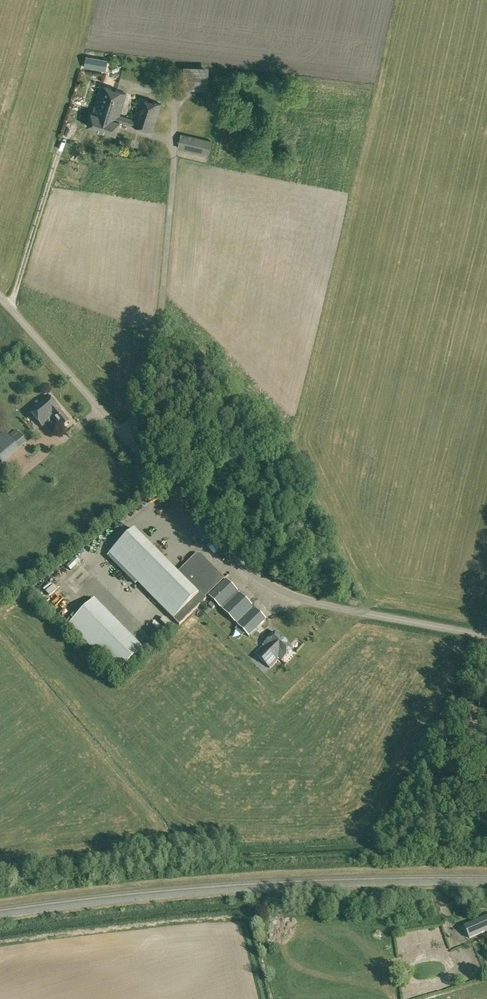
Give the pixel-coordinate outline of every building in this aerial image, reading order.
[(182,88),(208,89),(209,66),(183,65),(182,88)] [(86,125),(116,134),(120,121),(153,131),(162,104),(139,97),(132,119),(119,115),(126,93),(101,85),(93,112),(91,111),(86,125)] [(178,147),(207,154),(211,141),(181,133),(178,147)] [(52,417),(62,429),(70,422),(47,395),(41,401),(42,403),(38,406),(37,405),(29,411),(42,427),(50,421),(49,419),(52,417)] [(2,464),(20,449),(19,448),(26,442),(17,429),(9,436),(5,432),(0,436),(0,461),(2,464)] [(176,515),(165,522),(170,528),(180,520),(176,515)] [(206,598),(205,597),(224,578),(200,553),(196,553),(177,572),(135,529),(109,554),(179,625),(206,598)] [(72,570),(80,562),(76,557),(68,566),(72,570)] [(267,620),(226,579),(208,596),(249,637),(267,620)] [(68,626),(117,674),(143,649),(94,600),(68,626)] [(293,649),(276,632),(264,644),(278,657),(282,661),(293,649)] [(278,657),(264,644),(252,656),(266,670),(278,657)] [(467,928),(471,938),(486,932),(481,922),(467,928)]
